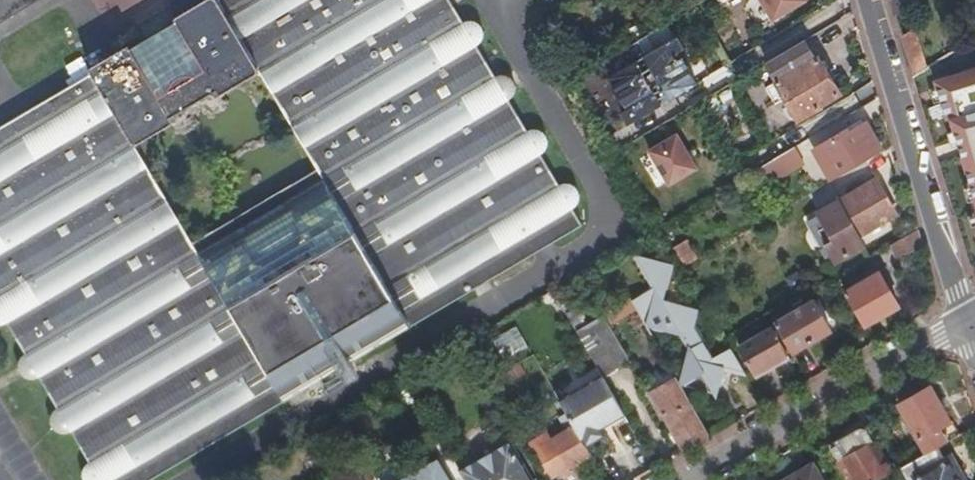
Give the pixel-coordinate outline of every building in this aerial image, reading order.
[(131,48),(129,45),(89,69),(92,73),(0,127),(0,326),(2,327),(7,325),(25,355),(21,359),(19,364),(19,369),(20,374),(23,377),(24,379),(29,381),(34,381),(39,379),(58,410),(54,414),(51,418),(51,424),(52,429),(54,430),(56,433),(61,435),(66,435),(71,434),(90,465),(86,468),(83,473),(83,478),(84,479),(155,479),(288,401),(357,360),(474,290),(489,282),(534,255),(552,245),(583,226),(574,211),(580,206),(582,201),(582,196),(580,191),(577,187),(572,185),(566,184),(561,186),(543,156),(547,152),(550,147),(550,141),(548,136),(545,132),(540,130),(535,130),(529,132),(510,101),(516,97),(518,92),(518,91),(518,87),(516,82),(513,78),(508,76),(503,75),(496,77),(478,47),(483,43),(486,38),(486,32),(484,27),(480,23),(476,21),(470,21),(464,23),(453,6),(450,0),(206,0),(174,19),(176,22),(183,35),(159,49),(138,61),(131,48)] [(36,0),(0,0),(0,22),(36,0)] [(665,5),(671,15),(682,9),(677,0),(675,0),(665,5)] [(773,21),(808,0),(761,0),(773,21)] [(895,15),(917,1),(917,0),(891,0),(895,15)] [(176,22),(131,48),(138,61),(159,49),(183,35),(176,22)] [(901,36),(914,77),(924,71),(913,29),(901,36)] [(678,38),(644,57),(670,99),(697,83),(679,53),(685,49),(678,38)] [(816,60),(804,40),(765,63),(776,80),(785,97),(797,117),(839,93),(819,58),(816,60)] [(662,104),(636,61),(609,77),(628,108),(622,112),(629,123),(662,104)] [(953,123),(952,119),(953,119),(957,117),(960,114),(962,110),(962,106),(962,102),(959,98),(956,95),(952,94),(947,93),(944,94),(935,64),(924,71),(914,77),(931,136),(953,123)] [(785,97),(776,80),(771,83),(780,100),(785,97)] [(685,110),(692,120),(702,114),(706,111),(709,117),(740,99),(730,83),(685,110)] [(676,130),(692,120),(685,110),(670,119),(676,130)] [(832,181),(883,150),(866,123),(843,137),(841,134),(818,147),(827,162),(822,165),(832,181)] [(953,123),(931,136),(950,197),(974,182),(974,133),(958,138),(953,123)] [(685,130),(650,146),(667,185),(703,169),(685,130)] [(768,186),(804,165),(793,147),(758,168),(766,181),(768,186)] [(895,214),(875,180),(817,213),(832,239),(825,244),(836,262),(865,245),(860,235),(895,214)] [(895,255),(923,246),(918,229),(892,244),(895,255)] [(688,238),(673,247),(684,266),(699,258),(688,238)] [(631,300),(677,377),(681,384),(719,395),(727,366),(745,371),(732,347),(713,358),(693,324),(699,307),(665,295),(672,259),(635,255),(653,287),(631,300)] [(847,294),(864,326),(899,307),(880,275),(847,294)] [(776,323),(792,351),(832,328),(816,301),(776,323)] [(601,314),(576,329),(597,366),(603,376),(628,361),(601,314)] [(773,328),(739,347),(755,375),(789,356),(773,328)] [(523,332),(503,337),(507,354),(527,348),(523,332)] [(489,379),(498,374),(488,357),(480,362),(489,379)] [(597,366),(554,391),(566,412),(573,424),(585,444),(604,434),(600,427),(625,413),(603,376),(597,366)] [(651,393),(684,452),(711,436),(681,384),(677,377),(651,393)] [(940,446),(959,436),(952,422),(950,424),(930,387),(898,404),(926,454),(940,446)] [(560,416),(568,428),(573,424),(566,412),(560,416)] [(604,434),(629,420),(625,413),(600,427),(604,434)] [(590,452),(573,424),(568,428),(552,437),(548,432),(528,444),(547,477),(560,469),(563,474),(570,469),(568,465),(590,452)] [(850,479),(878,479),(892,473),(867,429),(832,449),(850,479)] [(461,469),(441,435),(373,475),(376,479),(398,479),(438,458),(451,479),(467,479),(461,469)] [(508,442),(493,450),(489,447),(486,446),(482,446),(479,448),(476,450),(475,454),(475,457),(476,461),(461,469),(467,479),(531,479),(508,442)] [(940,446),(926,454),(900,468),(906,479),(908,479),(914,476),(916,479),(965,479),(951,456),(946,459),(940,446)] [(438,458),(398,479),(451,479),(438,458)] [(329,475),(321,479),(364,479),(363,477),(370,472),(363,460),(331,478),(329,475)] [(786,479),(823,479),(813,464),(786,479)]
